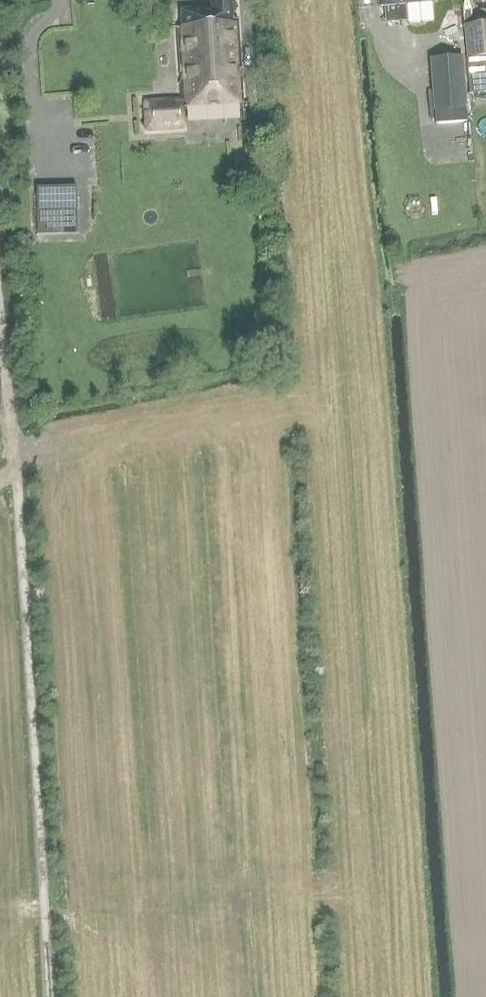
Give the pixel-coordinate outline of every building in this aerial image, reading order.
[(241,102),(240,76),(235,76),(235,68),(239,67),(236,19),(231,19),(230,0),(211,0),(212,8),(181,10),(182,27),(177,28),(181,99),(143,102),(145,130),(184,128),(183,106),(241,102)] [(428,2),(428,0),(377,0),(378,6),(384,6),(385,22),(405,20),(403,4),(428,2)] [(449,10),(449,8),(415,12),(419,40),(454,35),(453,34),(461,33),(458,9),(449,10)] [(485,73),(485,23),(465,25),(469,75),(485,73)] [(467,122),(462,57),(430,59),(435,124),(467,122)] [(36,211),(36,234),(59,234),(59,211),(77,210),(76,186),(36,187),(36,211)]
